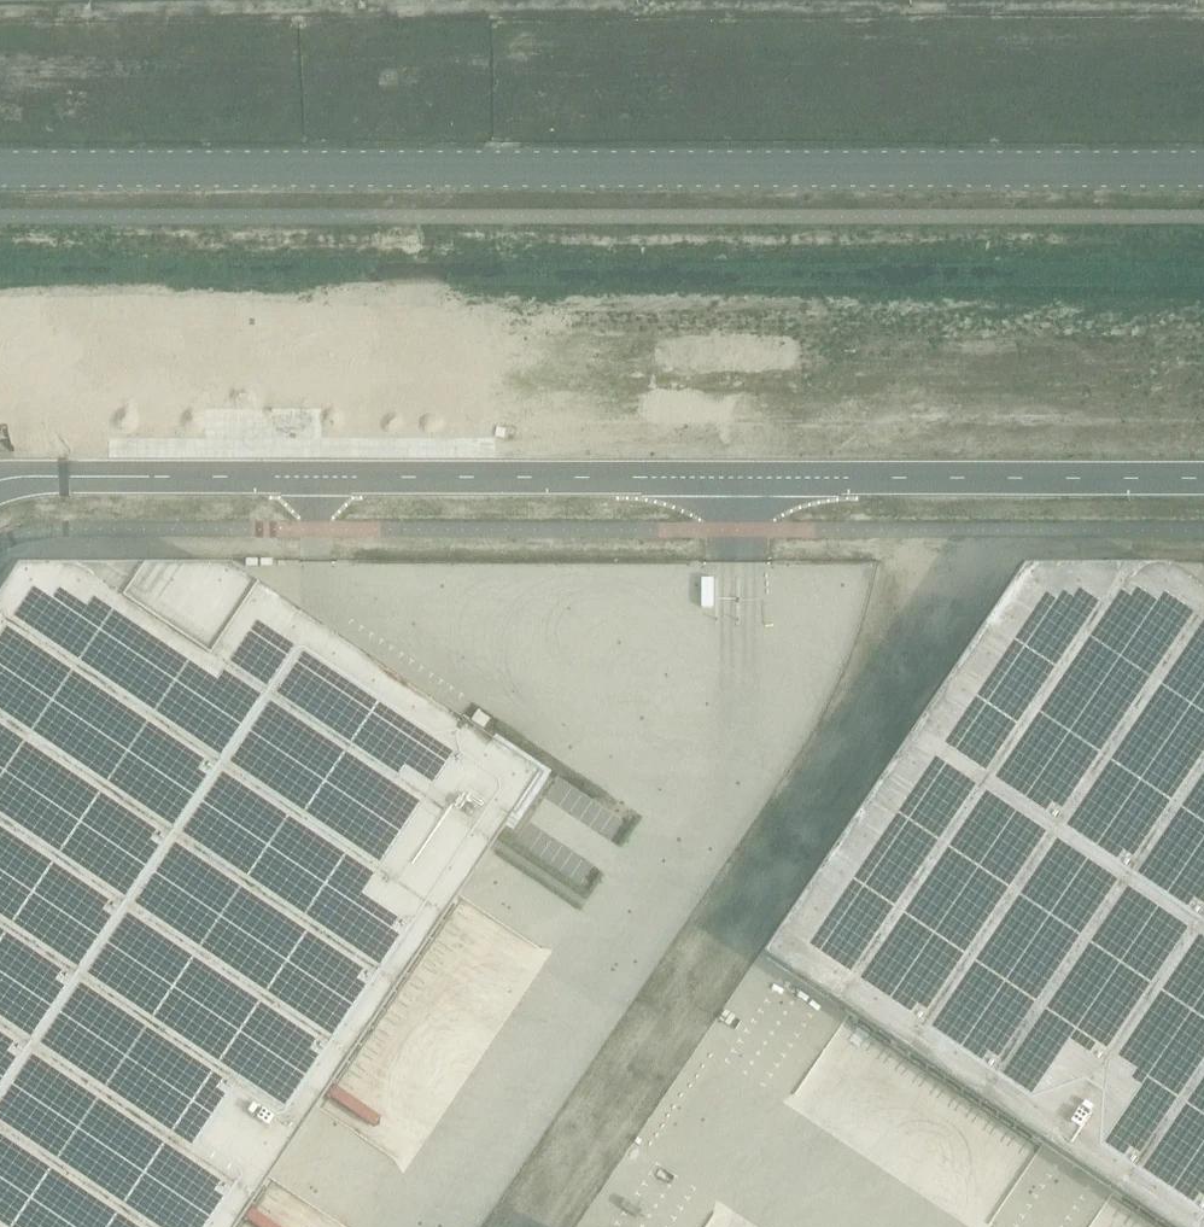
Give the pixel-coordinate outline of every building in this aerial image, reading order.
[(0,592),(0,1226),(236,1226),(240,1220),(508,820),(512,823),(540,780),(489,746),(226,569),(15,569),(0,592)] [(767,959),(1167,1226),(1203,1226),(1203,591),(1174,570),(1029,571),(898,765),(767,959)]
